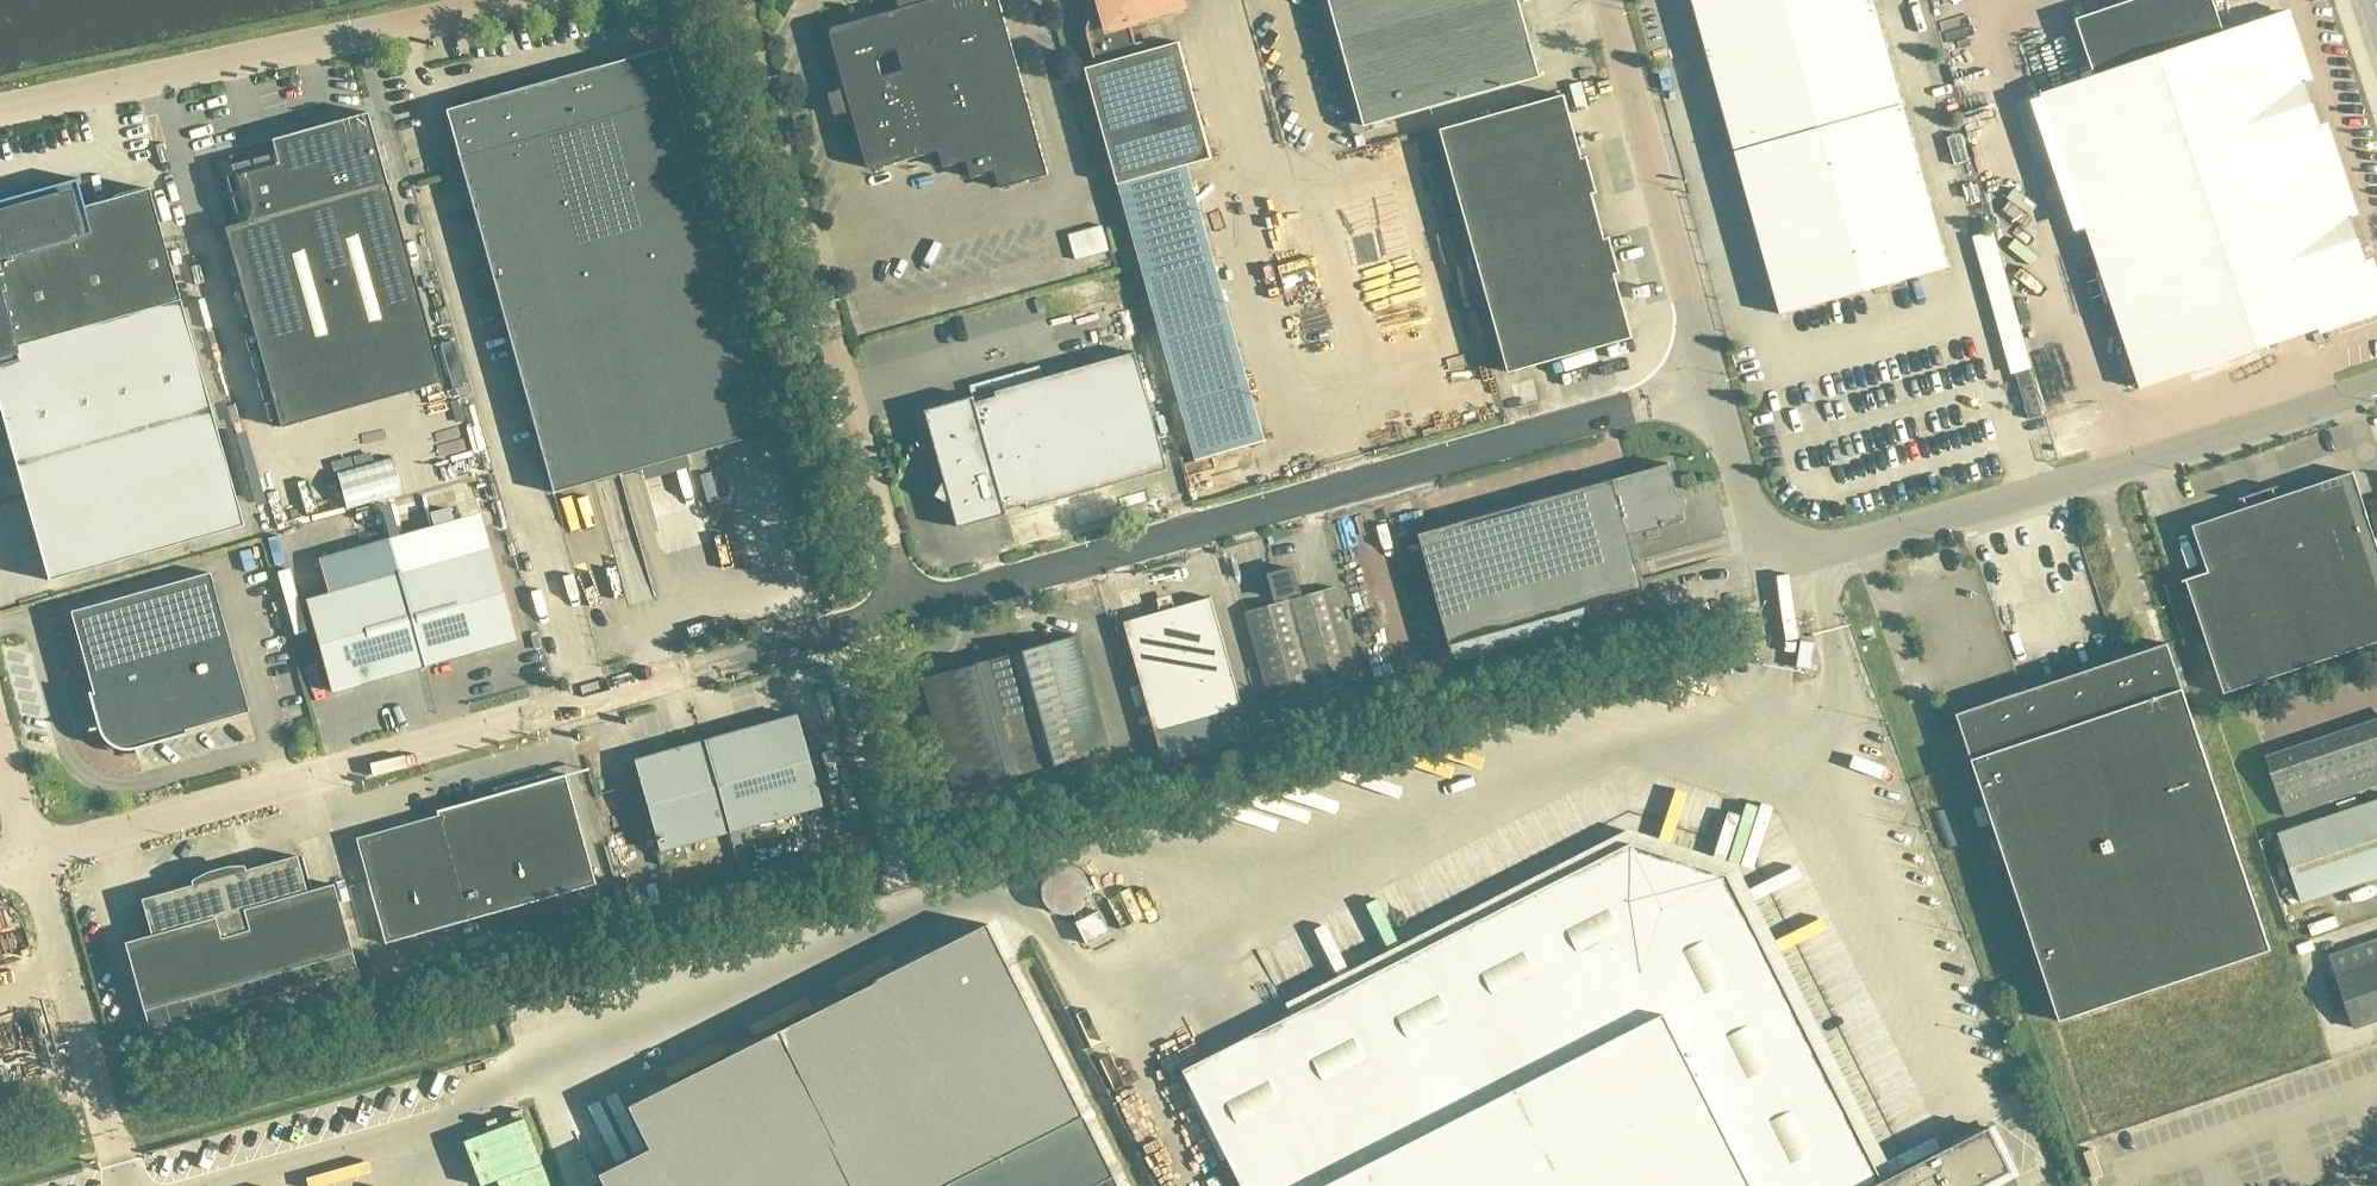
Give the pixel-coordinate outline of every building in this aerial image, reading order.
[(899,13),(832,31),(829,37),(845,92),(827,97),(834,120),(851,115),(866,170),(872,173),(938,155),(942,171),(966,165),(971,182),(994,175),(999,192),(1047,179),(997,0),(944,0),(921,6),(920,0),(896,0),(899,13)] [(1101,16),(1097,17),(1091,20),(1087,25),(1085,32),(1085,38),(1094,69),(1084,72),(1116,188),(1210,162),(1177,45),(1144,55),(1141,43),(1134,45),(1129,28),(1184,12),(1180,0),(1097,0),(1101,16)] [(1363,130),(1538,81),(1516,0),(1326,0),(1363,130)] [(1900,109),(1870,0),(1689,0),(1733,156),(1778,317),(1946,270),(1900,109)] [(2093,77),(2039,95),(2139,391),(2376,310),(2376,301),(2280,14),(2221,34),(2209,0),(2137,0),(2074,22),(2093,77)] [(1988,26),(1942,46),(1949,63),(1995,44),(1988,26)] [(485,34),(488,50),(503,47),(500,32),(485,34)] [(664,50),(443,112),(551,494),(772,432),(678,98),(664,50)] [(1461,214),(1589,178),(1584,160),(1580,161),(1562,98),(1438,133),(1461,214)] [(271,147),(211,164),(228,227),(222,229),(269,397),(404,359),(413,389),(440,382),(365,114),(290,135),(291,137),(274,142),(274,140),(269,141),(271,147)] [(1944,141),(1952,168),(1966,164),(1958,137),(1944,141)] [(1183,178),(1113,195),(1183,468),(1253,450),(1183,178)] [(1595,196),(1589,178),(1461,214),(1484,295),(1612,259),(1607,241),(1602,242),(1590,198),(1595,196)] [(146,190),(82,208),(74,183),(77,182),(77,180),(0,202),(0,420),(46,582),(241,527),(146,190)] [(1987,182),(1974,193),(1992,216),(2005,205),(1987,182)] [(1100,228),(1066,238),(1074,264),(1108,254),(1100,228)] [(1612,259),(1484,295),(1507,376),(1630,342),(1613,278),(1617,277),(1612,259)] [(1167,473),(1134,355),(993,394),(994,399),(975,405),(973,400),(934,411),(930,408),(921,420),(925,423),(953,523),(951,527),(965,533),(967,529),(1006,518),(1005,513),(1025,507),(1026,512),(1167,473)] [(660,468),(665,487),(695,479),(690,460),(660,468)] [(1417,537),(1448,648),(1641,594),(1626,539),(1683,524),(1680,514),(1684,510),(1681,501),(1676,499),(1667,467),(1611,483),(1417,537)] [(779,496),(756,496),(756,470),(728,471),(730,563),(781,561),(779,496)] [(2189,530),(2204,576),(2182,584),(2221,698),(2376,645),(2376,559),(2349,476),(2272,502),(2269,492),(2240,501),(2244,512),(2189,530)] [(430,528),(448,523),(443,506),(425,511),(430,528)] [(2368,513),(2376,541),(2376,510),(2368,513)] [(488,550),(466,556),(456,521),(386,541),(396,576),(422,668),(514,642),(488,550)] [(396,576),(386,541),(317,560),(327,595),(304,602),(330,693),(422,668),(396,576)] [(1290,603),(1295,601),(1294,597),(1298,595),(1291,570),(1268,577),(1275,602),(1280,601),(1281,605),(1290,603)] [(246,713),(207,575),(68,614),(91,696),(88,697),(88,696),(86,696),(96,732),(106,730),(108,738),(121,743),(129,741),(132,751),(184,736),(184,734),(183,734),(182,731),(246,713)] [(1290,603),(1315,695),(1357,684),(1331,591),(1295,601),(1290,603)] [(1241,711),(1210,601),(1123,626),(1154,736),(1241,711)] [(1315,695),(1290,603),(1281,605),(1244,616),(1269,708),(1315,695)] [(1077,639),(921,683),(954,797),(1109,753),(1077,639)] [(1809,672),(1813,644),(1799,641),(1795,670),(1809,672)] [(2164,647),(1953,719),(2057,1026),(2268,954),(2164,647)] [(793,717),(701,742),(727,834),(818,809),(807,768),(816,765),(812,750),(803,752),(793,717)] [(2264,764),(2283,820),(2376,788),(2376,726),(2264,764)] [(727,834),(701,742),(632,761),(658,853),(727,834)] [(564,778),(564,776),(434,813),(435,818),(354,840),(366,882),(365,883),(383,945),(593,886),(563,778),(564,778)] [(2278,838),(2301,906),(2376,880),(2376,804),(2278,838)] [(1881,1183),(1726,877),(1629,845),(1182,1072),(1240,1185),(1985,1185),(2010,1174),(1987,1129),(1881,1183)] [(657,867),(685,860),(683,855),(685,854),(683,848),(654,857),(657,867)] [(207,874),(192,881),(193,886),(139,901),(149,936),(122,944),(141,1013),(350,954),(331,886),(304,893),(294,858),(240,873),(239,868),(222,870),(207,874)] [(1085,906),(1088,898),(1087,888),(1084,880),(1077,873),(1068,870),(1059,870),(1050,874),(1044,880),(1040,889),(1040,898),(1043,906),(1048,912),(1056,917),(1064,918),(1072,916),(1079,912),(1085,906)] [(1086,945),(1108,934),(1098,914),(1076,925),(1086,945)] [(994,924),(697,1075),(718,1117),(654,1149),(673,1185),(951,1185),(1091,1115),(994,924)] [(2353,1030),(2376,1022),(2376,941),(2328,958),(2353,1030)]
